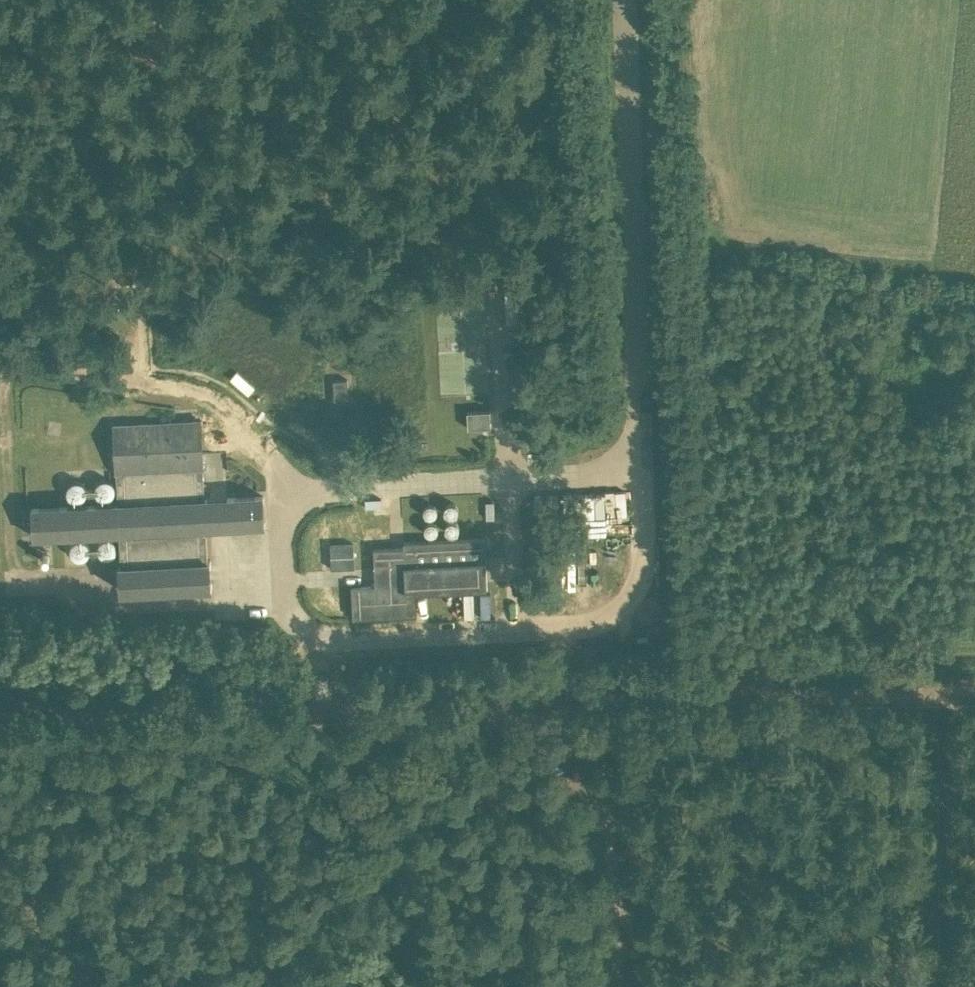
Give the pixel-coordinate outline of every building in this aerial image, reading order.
[(334,400),(348,399),(347,379),(333,380),(334,400)] [(467,428),(491,427),(490,410),(466,411),(467,428)] [(203,500),(202,467),(203,467),(202,453),(200,422),(114,426),(116,472),(117,472),(118,505),(31,509),(32,537),(119,532),(120,565),(118,565),(119,590),(211,585),(210,560),(207,560),(205,527),(227,526),(264,524),(262,496),(203,500)] [(352,618),(415,615),(414,592),(487,587),(484,538),(402,542),(402,547),(372,548),(374,584),(350,586),(352,618)] [(354,544),(330,544),(331,568),(355,567),(354,544)]
